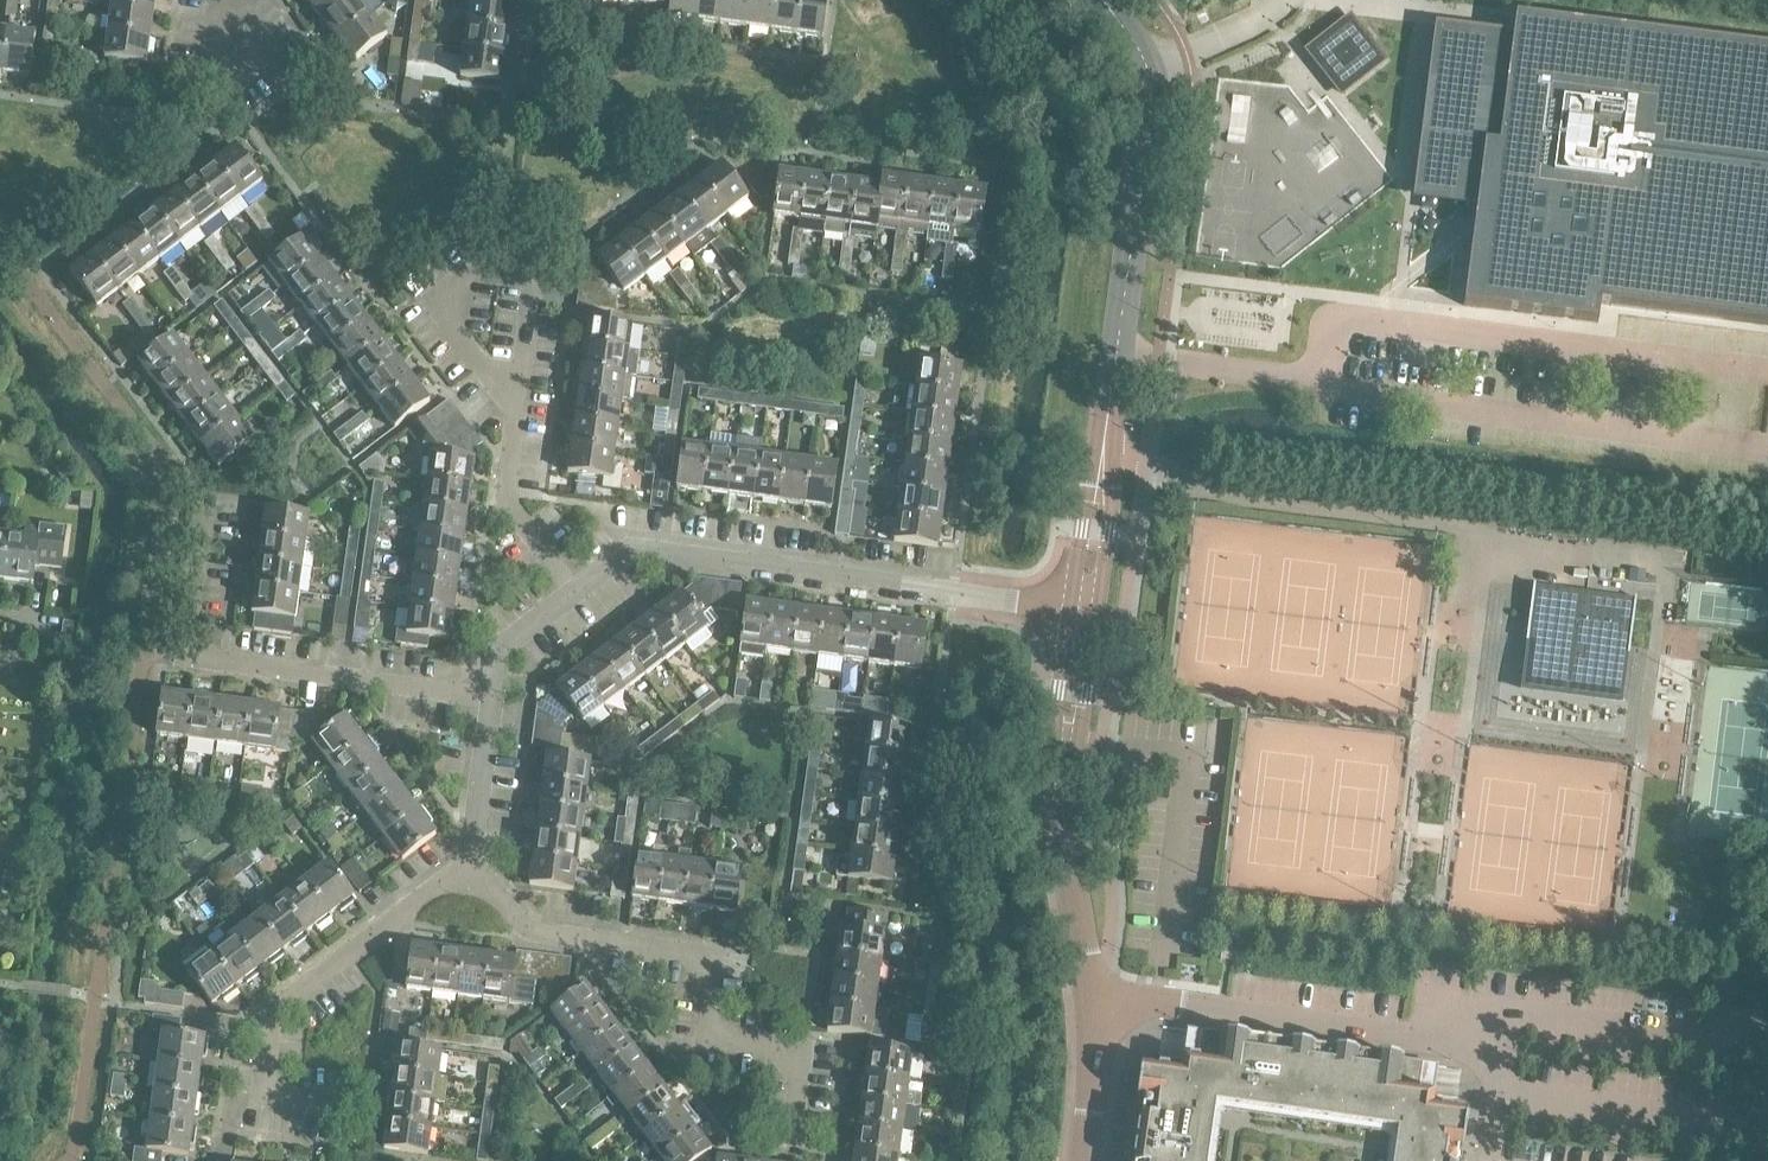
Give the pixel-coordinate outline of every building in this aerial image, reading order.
[(18,0),(8,0),(5,16),(16,17),(18,0)] [(111,6),(153,12),(155,0),(112,0),(111,6)] [(322,20),(348,0),(307,0),(322,20)] [(338,40),(372,14),(361,0),(348,0),(322,20),(338,40)] [(426,0),(415,0),(414,7),(424,9),(426,0)] [(467,24),(509,30),(512,5),(478,0),(470,0),(467,24)] [(669,6),(668,15),(693,19),(696,0),(670,0),(669,6)] [(719,22),(723,0),(696,0),(693,19),(719,22)] [(746,26),(750,0),(723,0),(719,22),(746,26)] [(746,26),(772,30),(776,0),(750,0),(746,26)] [(797,33),(801,0),(776,0),(772,30),(797,33)] [(797,33),(822,37),(828,0),(801,0),(797,33)] [(48,5),(45,23),(57,24),(59,6),(48,5)] [(111,6),(108,30),(150,36),(153,12),(111,6)] [(388,36),(372,14),(338,40),(354,61),(388,36)] [(1417,171),(1480,179),(1477,209),(1465,306),(1598,323),(1601,304),(1767,325),(1767,48),(1516,16),(1514,34),(1435,24),(1417,171)] [(1382,59),(1350,19),(1311,51),(1342,91),(1382,59)] [(45,23),(43,41),(54,42),(57,24),(45,23)] [(467,24),(463,50),(506,55),(509,30),(467,24)] [(412,25),(409,42),(420,44),(422,26),(412,25)] [(4,73),(9,31),(0,30),(0,73),(4,73)] [(146,63),(150,36),(108,30),(104,57),(146,63)] [(35,34),(9,31),(4,73),(30,77),(35,34)] [(391,39),(389,58),(399,59),(402,41),(391,39)] [(417,62),(420,44),(409,42),(407,60),(417,62)] [(502,82),(506,55),(463,50),(460,76),(502,82)] [(398,77),(399,59),(389,58),(387,75),(398,77)] [(401,105),(419,107),(419,106),(422,83),(405,81),(404,81),(404,85),(401,104),(401,105)] [(235,146),(214,163),(241,197),(262,181),(235,146)] [(214,163),(193,178),(220,213),(241,197),(214,163)] [(721,163),(699,179),(727,214),(748,198),(721,163)] [(799,218),(798,229),(799,229),(806,174),(779,170),(773,214),(799,218)] [(803,232),(823,235),(831,177),(806,174),(799,229),(798,229),(793,229),(791,244),(801,246),(803,232)] [(881,184),(880,184),(875,230),(877,230),(896,233),(900,233),(907,178),(882,175),(881,184)] [(857,181),(831,177),(823,235),(824,235),(824,233),(844,236),(844,235),(850,236),(857,181)] [(193,178),(173,194),(200,228),(220,213),(193,178)] [(896,237),(894,253),(904,254),(906,238),(907,238),(907,234),(925,237),(932,182),(907,178),(900,233),(896,233),(896,237)] [(706,229),(727,214),(699,179),(680,194),(706,229)] [(769,194),(758,179),(750,186),(760,200),(769,194)] [(857,181),(850,236),(844,235),(844,236),(842,252),(852,254),(854,239),(875,242),(877,230),(875,230),(880,184),(857,181)] [(958,185),(932,182),(925,237),(927,237),(926,242),(946,244),(947,244),(951,245),(953,229),(957,194),(958,185)] [(946,244),(944,259),(955,261),(957,244),(952,244),(953,229),(980,233),(986,189),(958,185),(957,194),(953,229),(951,245),(947,244),(946,244)] [(173,194),(153,209),(179,244),(200,228),(173,194)] [(680,194),(659,210),(694,256),(711,244),(715,241),(706,230),(706,229),(680,194)] [(245,212),(256,226),(265,220),(253,205),(245,212)] [(153,209),(133,224),(159,259),(179,244),(153,209)] [(659,210),(638,226),(666,260),(686,245),(694,256),(659,210)] [(302,214),(293,221),(300,230),(309,223),(302,214)] [(275,234),(265,220),(256,226),(267,240),(275,234)] [(133,224),(112,240),(138,275),(159,259),(133,224)] [(644,277),(666,260),(638,226),(617,242),(644,277)] [(279,289),(286,284),(321,257),(304,236),(263,268),(279,289)] [(216,258),(224,251),(213,237),(204,243),(216,258)] [(711,244),(721,258),(729,252),(719,238),(715,241),(711,244)] [(118,290),(138,275),(112,240),(92,255),(118,290)] [(623,292),(644,277),(617,242),(597,257),(613,278),(608,282),(609,282),(607,296),(605,310),(615,311),(617,294),(622,291),(623,292)] [(799,266),(801,246),(791,244),(788,264),(799,266)] [(216,258),(226,272),(235,266),(224,251),(216,258)] [(741,267),(729,252),(721,258),(732,273),(741,267)] [(850,273),(852,254),(842,252),(839,272),(850,273)] [(902,273),(904,254),(894,253),(891,272),(902,273)] [(97,307),(118,290),(92,255),(70,272),(97,307)] [(336,278),(321,257),(286,284),(301,304),(336,278)] [(952,281),(955,261),(944,259),(942,279),(952,281)] [(164,275),(175,289),(183,282),(172,268),(164,275)] [(670,275),(680,290),(689,283),(678,268),(670,275)] [(741,295),(750,287),(740,275),(731,282),(741,295)] [(301,304),(317,325),(352,298),(336,278),(301,304)] [(578,292),(607,296),(609,282),(608,282),(580,278),(578,292)] [(183,282),(175,289),(185,303),(194,297),(183,282)] [(700,297),(689,283),(680,290),(691,304),(700,297)] [(269,291),(255,301),(262,310),(276,299),(269,291)] [(607,296),(578,292),(576,305),(605,309),(607,298),(607,296)] [(367,319),(352,298),(317,325),(332,345),(367,319)] [(123,305),(134,320),(142,313),(131,299),(123,305)] [(215,307),(230,326),(238,320),(224,301),(215,307)] [(241,313),(247,321),(262,310),(255,301),(241,313)] [(153,327),(142,313),(134,320),(144,333),(148,330),(153,327)] [(589,317),(585,343),(629,349),(632,323),(589,317)] [(383,339),(367,319),(332,345),(348,366),(383,339)] [(254,340),(238,320),(230,326),(245,347),(254,340)] [(148,330),(144,333),(130,344),(138,354),(156,340),(148,330)] [(300,331),(286,342),(293,350),(306,339),(303,335),(300,331)] [(139,362),(156,384),(191,357),(174,335),(139,362)] [(363,386),(398,360),(383,339),(348,366),(363,386)] [(678,339),(676,355),(687,356),(689,340),(678,339)] [(270,361),(254,340),(245,347),(261,368),(270,361)] [(272,354),(278,362),(293,350),(286,342),(272,354)] [(628,350),(629,349),(585,343),(582,369),(636,376),(640,352),(628,350)] [(941,347),(939,364),(958,366),(960,350),(941,347)] [(685,376),(687,356),(676,355),(674,375),(685,376)] [(156,384),(171,404),(206,377),(191,357),(156,384)] [(363,386),(379,406),(414,380),(398,360),(363,386)] [(285,381),(270,361),(261,368),(277,387),(285,381)] [(918,361),(915,387),(958,392),(962,367),(918,361)] [(858,362),(856,380),(867,381),(869,363),(858,362)] [(578,394),(622,400),(622,402),(634,403),(637,378),(636,377),(636,376),(582,369),(578,394)] [(331,372),(317,383),(323,391),(337,380),(331,372)] [(171,404),(187,425),(222,398),(206,377),(171,404)] [(430,401),(414,380),(379,406),(395,428),(430,401)] [(296,395),(285,381),(277,387),(287,402),(296,395)] [(309,401),(323,391),(317,383),(303,393),(309,401)] [(893,411),(911,413),(955,418),(958,392),(915,387),(896,385),(893,411)] [(863,406),(865,389),(855,387),(853,405),(863,406)] [(671,389),(669,406),(680,408),(682,391),(671,389)] [(700,389),(698,400),(716,402),(717,391),(700,389)] [(725,392),(723,403),(741,405),(743,394),(725,392)] [(578,394),(575,419),(618,425),(622,402),(622,400),(578,394)] [(767,398),(750,395),(749,406),(766,409),(767,398)] [(187,425),(202,445),(237,418),(222,398),(187,425)] [(794,401),(776,399),(774,410),(792,412),(794,401)] [(434,427),(457,409),(449,400),(427,417),(434,427)] [(801,402),(800,413),(818,416),(819,405),(801,402)] [(678,427),(680,408),(669,406),(667,425),(678,427)] [(827,406),(825,417),(843,419),(844,408),(827,406)] [(466,421),(457,409),(434,427),(443,438),(466,421)] [(362,412),(348,423),(355,431),(369,420),(362,412)] [(862,414),(851,413),(849,430),(860,432),(862,414)] [(911,413),(908,438),(951,444),(955,418),(911,413)] [(483,443),(474,431),(452,448),(443,438),(434,427),(427,417),(408,431),(428,455),(431,455),(427,480),(471,485),(476,449),(483,443)] [(253,439),(237,418),(202,445),(218,465),(253,439)] [(615,451),(618,425),(575,419),(571,445),(615,451)] [(474,431),(466,421),(443,438),(452,448),(474,431)] [(341,443),(355,431),(348,423),(334,435),(341,443)] [(848,438),(846,456),(856,457),(858,440),(848,438)] [(908,438),(904,463),(948,469),(951,444),(908,438)] [(665,441),(663,459),(674,460),(676,442),(665,441)] [(677,487),(703,491),(709,447),(683,444),(677,487)] [(611,478),(615,451),(571,445),(568,472),(611,478)] [(703,491),(729,494),(735,451),(709,447),(703,491)] [(760,454),(735,451),(729,494),(754,498),(760,454)] [(786,458),(760,454),(754,498),(780,501),(786,458)] [(674,460),(663,459),(647,456),(645,474),(655,475),(653,484),(670,486),(674,460)] [(780,501),(806,505),(811,461),(786,458),(780,501)] [(81,475),(70,461),(56,472),(67,486),(80,476),(81,475)] [(838,464),(811,461),(806,505),(832,508),(838,464)] [(904,463),(901,489),(944,494),(948,469),(904,463)] [(855,465),(844,464),(842,481),(853,483),(855,465)] [(427,480),(424,506),(467,511),(471,485),(427,480)] [(375,481),(372,499),(382,500),(385,483),(375,481)] [(855,491),(851,490),(841,489),(839,506),(853,508),(855,491)] [(901,489),(897,514),(941,520),(944,494),(901,489)] [(467,511),(424,506),(417,505),(413,530),(420,531),(464,536),(467,511)] [(849,508),(849,507),(839,506),(835,534),(849,536),(853,508),(849,508)] [(379,526),(381,508),(371,507),(369,524),(379,526)] [(263,535),(306,541),(316,543),(318,531),(308,529),(310,515),(266,509),(263,535)] [(937,547),(941,520),(897,514),(894,541),(937,547)] [(349,539),(360,541),(362,523),(351,521),(349,539)] [(24,537),(7,535),(2,579),(33,583),(35,568),(40,569),(40,568),(62,570),(68,528),(26,522),(24,537)] [(420,531),(417,556),(461,562),(464,536),(420,531)] [(368,532),(365,550),(376,551),(378,533),(368,532)] [(263,535),(259,560),(303,566),(306,541),(263,535)] [(359,548),(348,547),(345,564),(356,566),(359,548)] [(417,556),(414,582),(457,587),(461,562),(417,556)] [(372,577),(375,559),(364,557),(362,575),(372,577)] [(259,560),(255,586),(299,592),(303,566),(259,560)] [(355,574),(344,572),(342,590),(353,591),(355,574)] [(718,618),(712,607),(715,580),(701,578),(682,593),(682,592),(661,608),(687,643),(693,650),(711,635),(706,627),(718,618)] [(729,582),(715,580),(712,607),(725,609),(729,582)] [(414,582),(410,606),(454,612),(457,587),(414,582)] [(743,584),(729,582),(725,609),(738,612),(743,584)] [(361,583),(359,600),(369,601),(371,584),(361,583)] [(1536,585),(1534,585),(1526,643),(1629,656),(1637,598),(1634,598),(1634,599),(1536,586),(1536,585)] [(295,619),(299,592),(255,586),(252,613),(295,619)] [(352,599),(337,597),(333,625),(348,627),(352,599)] [(372,601),(369,601),(359,600),(355,629),(368,630),(372,601)] [(766,658),(767,648),(773,604),(747,601),(740,655),(766,658)] [(799,608),(773,604),(767,648),(793,651),(799,608)] [(450,640),(454,612),(410,606),(407,630),(398,629),(396,644),(428,648),(430,637),(450,640)] [(666,659),(687,643),(661,608),(640,624),(666,659)] [(793,651),(818,655),(824,611),(799,608),(793,651)] [(844,658),(850,615),(824,611),(818,655),(844,658)] [(875,618),(850,615),(844,658),(869,661),(875,618)] [(869,661),(895,665),(901,621),(875,618),(869,661)] [(927,625),(901,621),(895,665),(921,668),(927,625)] [(77,643),(79,624),(63,622),(61,641),(77,643)] [(640,624),(620,639),(646,674),(666,659),(640,624)] [(626,690),(646,674),(620,639),(599,655),(626,690)] [(599,655),(579,670),(605,705),(626,690),(599,655)] [(538,704),(536,718),(564,722),(577,712),(585,721),(605,705),(579,670),(558,686),(559,688),(538,704)] [(735,696),(745,698),(748,680),(737,679),(735,696)] [(763,683),(760,700),(771,701),(773,684),(763,683)] [(798,687),(788,686),(786,703),(796,705),(798,687)] [(157,734),(187,738),(193,696),(182,694),(183,690),(164,688),(164,692),(163,692),(157,734)] [(813,689),(811,707),(822,708),(824,691),(813,689)] [(194,692),(193,696),(187,738),(215,742),(222,700),(212,698),(212,694),(194,692)] [(714,693),(700,703),(706,712),(720,701),(714,693)] [(849,694),(839,693),(837,710),(847,712),(849,694)] [(222,696),(222,700),(215,742),(245,746),(251,704),(241,702),(241,698),(222,696)] [(875,698),(864,696),(862,714),(872,715),(875,698)] [(290,752),(292,739),(296,711),(281,709),(282,708),(270,706),(270,702),(252,700),(251,704),(245,746),(290,752)] [(890,700),(887,718),(898,719),(900,701),(890,700)] [(679,718),(685,727),(700,716),(693,708),(679,718)] [(292,739),(307,741),(311,713),(296,711),(292,739)] [(313,741),(331,765),(364,739),(358,731),(361,728),(350,713),(347,716),(347,715),(334,725),(326,715),(311,713),(307,741),(313,741)] [(536,718),(534,732),(562,737),(564,722),(536,718)] [(870,722),(866,749),(910,755),(913,728),(870,722)] [(673,723),(658,734),(664,742),(679,731),(673,723)] [(814,724),(811,742),(822,743),(824,726),(814,724)] [(560,749),(562,737),(534,732),(533,745),(560,749)] [(368,736),(364,739),(331,765),(348,788),(382,763),(376,754),(379,752),(368,736)] [(637,749),(644,757),(658,747),(652,738),(637,749)] [(618,740),(615,757),(640,760),(644,757),(637,749),(633,742),(618,740)] [(866,749),(862,774),(906,780),(910,755),(866,749)] [(821,751),(810,750),(808,767),(818,769),(821,751)] [(547,755),(543,782),(587,788),(591,760),(547,755)] [(386,760),(382,763),(348,788),(366,812),(400,786),(394,778),(397,775),(386,760)] [(150,786),(161,788),(163,774),(152,772),(150,786)] [(862,774),(859,800),(903,805),(906,780),(862,774)] [(817,777),(807,775),(804,793),(815,794),(817,777)] [(631,776),(629,793),(639,795),(642,777),(631,776)] [(198,793),(207,794),(209,780),(200,779),(198,793)] [(222,782),(209,780),(207,794),(220,796),(222,782)] [(583,813),(587,788),(543,782),(540,807),(583,813)] [(403,784),(400,786),(366,812),(384,836),(418,810),(412,801),(415,799),(403,784)] [(237,803),(251,805),(253,790),(239,788),(237,803)] [(310,797),(303,788),(292,796),(299,806),(310,797)] [(629,793),(617,792),(616,800),(628,801),(625,819),(636,820),(639,795),(629,793)] [(859,800),(856,825),(899,831),(903,805),(859,800)] [(803,801),(801,818),(811,820),(814,802),(803,801)] [(662,802),(660,820),(670,821),(673,804),(662,802)] [(698,807),(688,806),(685,823),(696,825),(698,807)] [(421,807),(418,810),(384,836),(402,860),(436,834),(429,824),(432,822),(421,807)] [(540,807),(536,833),(580,839),(583,813),(540,807)] [(723,810),(713,809),(711,828),(721,829),(723,810)] [(738,813),(736,830),(747,832),(749,814),(738,813)] [(293,817),(284,824),(292,835),(302,828),(293,817)] [(321,834),(327,841),(338,833),(332,825),(321,834)] [(856,825),(852,851),(896,857),(899,831),(856,825)] [(797,843),(808,845),(810,827),(800,826),(797,843)] [(635,828),(624,827),(622,844),(632,846),(635,828)] [(345,843),(338,833),(327,841),(334,851),(345,843)] [(536,833),(533,858),(577,864),(580,839),(536,833)] [(255,846),(246,853),(255,864),(263,857),(255,846)] [(633,898),(659,901),(666,850),(654,848),(653,856),(638,854),(633,898)] [(684,905),(691,861),(692,853),(666,850),(659,901),(684,905)] [(892,883),(896,857),(852,851),(851,855),(840,854),(837,876),(892,883)] [(621,852),(619,869),(629,870),(631,853),(621,852)] [(807,853),(796,852),(794,870),(804,871),(807,853)] [(245,871),(255,864),(246,853),(237,860),(245,871)] [(573,890),(577,864),(533,858),(529,884),(573,890)] [(372,883),(354,859),(342,868),(360,892),(372,883)] [(684,905),(709,908),(716,865),(691,861),(684,905)] [(353,896),(328,863),(305,881),(331,915),(339,908),(342,912),(356,900),(354,897),(353,896)] [(743,868),(716,865),(709,908),(737,912),(743,868)] [(625,899),(629,870),(619,869),(615,869),(611,897),(625,899)] [(305,881),(282,899),(307,932),(315,926),(318,930),(333,918),(331,915),(305,881)] [(209,882),(199,889),(208,899),(217,892),(209,882)] [(199,906),(208,899),(199,889),(190,896),(199,906)] [(310,936),(307,932),(282,899),(258,917),(284,950),(292,944),(295,947),(310,936)] [(838,952),(881,958),(887,915),(849,910),(846,926),(842,926),(838,952)] [(286,954),(284,950),(258,917),(234,935),(247,952),(260,968),(268,962),(271,965),(286,954)] [(234,935),(211,952),(237,986),(245,980),(248,983),(263,972),(260,968),(247,952),(234,935)] [(944,940),(934,939),(931,956),(942,958),(944,940)] [(1235,943),(1223,942),(1221,960),(1233,961),(1235,943)] [(406,988),(432,992),(438,947),(412,944),(406,988)] [(432,992),(458,995),(463,951),(438,947),(432,992)] [(488,954),(476,952),(463,951),(458,995),(483,998),(488,954)] [(516,957),(488,954),(483,998),(510,1002),(536,1005),(538,983),(527,981),(530,953),(517,951),(516,957)] [(211,952),(187,971),(213,1005),(222,997),(225,1001),(239,989),(237,986),(211,952)] [(878,983),(881,958),(838,952),(834,977),(878,983)] [(527,981),(538,983),(540,983),(543,955),(530,953),(527,981)] [(540,983),(554,985),(557,956),(543,955),(540,983)] [(572,958),(557,956),(554,985),(568,987),(572,958)] [(941,966),(930,965),(928,984),(938,986),(941,966)] [(834,977),(831,1003),(875,1009),(878,983),(834,977)] [(144,1003),(158,1005),(182,1008),(184,993),(160,990),(155,982),(141,980),(138,997),(145,998),(144,1003)] [(566,1032),(601,1005),(586,985),(551,1012),(566,1032)] [(937,991),(927,990),(924,1008),(935,1009),(937,991)] [(871,1036),(875,1009),(831,1003),(827,1030),(871,1036)] [(566,1032),(582,1053),(617,1026),(601,1005),(566,1032)] [(162,1031),(159,1061),(201,1067),(202,1056),(206,1056),(209,1038),(204,1037),(179,1033),(181,1019),(153,1014),(151,1030),(162,1031)] [(923,1015),(921,1033),(931,1034),(934,1017),(923,1015)] [(387,1017),(385,1033),(398,1034),(399,1018),(387,1017)] [(582,1053),(598,1073),(633,1046),(617,1026),(582,1053)] [(428,1031),(410,1029),(409,1039),(427,1041),(428,1031)] [(436,1032),(434,1042),(452,1045),(453,1034),(436,1032)] [(1181,1059),(1179,1072),(1142,1067),(1137,1098),(1144,1099),(1141,1118),(1140,1118),(1134,1160),(1457,1160),(1458,1150),(1462,1151),(1467,1113),(1433,1108),(1435,1095),(1419,1092),(1423,1064),(1403,1061),(1403,1060),(1374,1056),(1374,1057),(1358,1055),(1359,1054),(1330,1050),(1330,1051),(1314,1049),(1315,1048),(1286,1044),(1286,1045),(1271,1043),(1271,1042),(1266,1041),(1266,1042),(1250,1040),(1250,1039),(1222,1035),(1221,1036),(1201,1033),(1197,1061),(1181,1059)] [(461,1035),(460,1046),(478,1048),(479,1037),(461,1035)] [(485,1049),(503,1051),(504,1041),(486,1038),(485,1049)] [(399,1045),(395,1072),(439,1077),(442,1051),(399,1045)] [(648,1067),(633,1046),(598,1073),(613,1093),(648,1067)] [(869,1046),(866,1072),(910,1078),(913,1052),(869,1046)] [(538,1062),(544,1057),(538,1049),(524,1059),(530,1068),(538,1062)] [(973,1061),(962,1059),(960,1077),(970,1078),(973,1061)] [(159,1061),(155,1090),(197,1096),(198,1085),(202,1086),(205,1067),(201,1067),(159,1061)] [(530,1068),(537,1078),(546,1071),(538,1062),(530,1068)] [(490,1066),(488,1083),(498,1085),(500,1067),(490,1066)] [(664,1087),(648,1067),(613,1093),(616,1097),(609,1103),(615,1111),(623,1105),(629,1114),(664,1087)] [(439,1077),(395,1072),(392,1098),(435,1103),(445,1105),(448,1079),(439,1077)] [(922,1095),(907,1093),(910,1078),(866,1072),(862,1097),(906,1103),(906,1106),(920,1108),(922,1095)] [(114,1074),(112,1085),(126,1087),(127,1076),(114,1074)] [(584,1079),(569,1090),(575,1098),(590,1087),(584,1079)] [(969,1086),(959,1084),(956,1102),(967,1103),(969,1086)] [(125,1098),(126,1087),(112,1085),(111,1096),(125,1098)] [(679,1107),(664,1087),(629,1114),(644,1134),(679,1107)] [(155,1090),(151,1119),(193,1125),(194,1114),(198,1115),(201,1096),(197,1096),(155,1090)] [(563,1109),(575,1098),(569,1090),(556,1100),(563,1109)] [(484,1109),(495,1110),(497,1093),(487,1091),(484,1109)] [(862,1097),(859,1123),(902,1129),(906,1106),(906,1103),(862,1097)] [(392,1098),(388,1123),(432,1128),(435,1103),(392,1098)] [(644,1134),(660,1154),(695,1127),(679,1107),(644,1134)] [(965,1111),(955,1110),(952,1127),(963,1129),(965,1111)] [(481,1134),(491,1136),(494,1118),(483,1117),(481,1134)] [(193,1125),(151,1119),(147,1149),(135,1148),(134,1160),(162,1160),(163,1152),(187,1155),(189,1155),(191,1144),(195,1145),(197,1125),(193,1125)] [(615,1119),(600,1130),(607,1139),(621,1128),(615,1119)] [(428,1154),(432,1128),(388,1123),(385,1149),(428,1154)] [(859,1123),(855,1148),(899,1154),(902,1129),(859,1123)] [(695,1127),(660,1154),(665,1160),(707,1160),(704,1157),(712,1150),(695,1127)] [(593,1149),(607,1139),(600,1130),(587,1141),(593,1149)] [(962,1137),(951,1135),(949,1153),(959,1154),(962,1137)] [(477,1160),(487,1160),(488,1160),(490,1144),(480,1142),(477,1160)] [(899,1154),(855,1148),(853,1160),(898,1160),(899,1154)]
